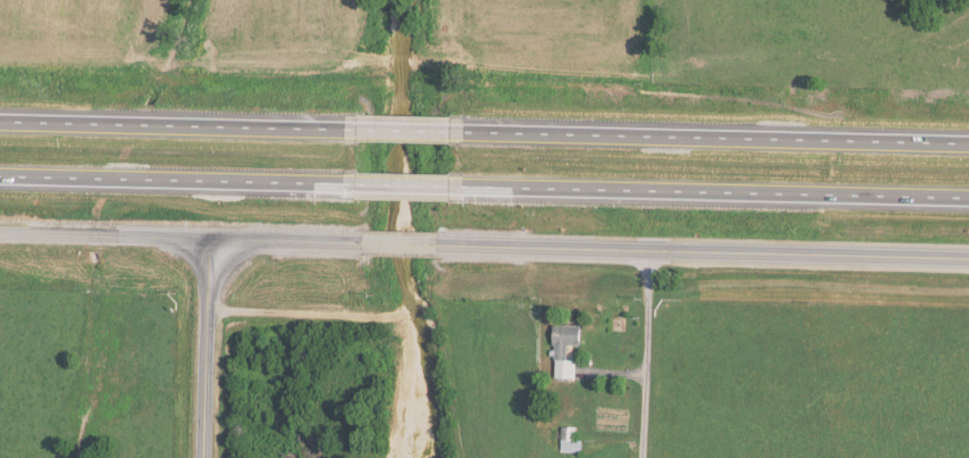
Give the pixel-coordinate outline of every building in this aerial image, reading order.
[(569,360),(569,345),(582,345),(582,324),(555,324),(555,360),(569,360)] [(560,426),(560,452),(582,452),(582,439),(577,439),(577,426),(560,426)]
